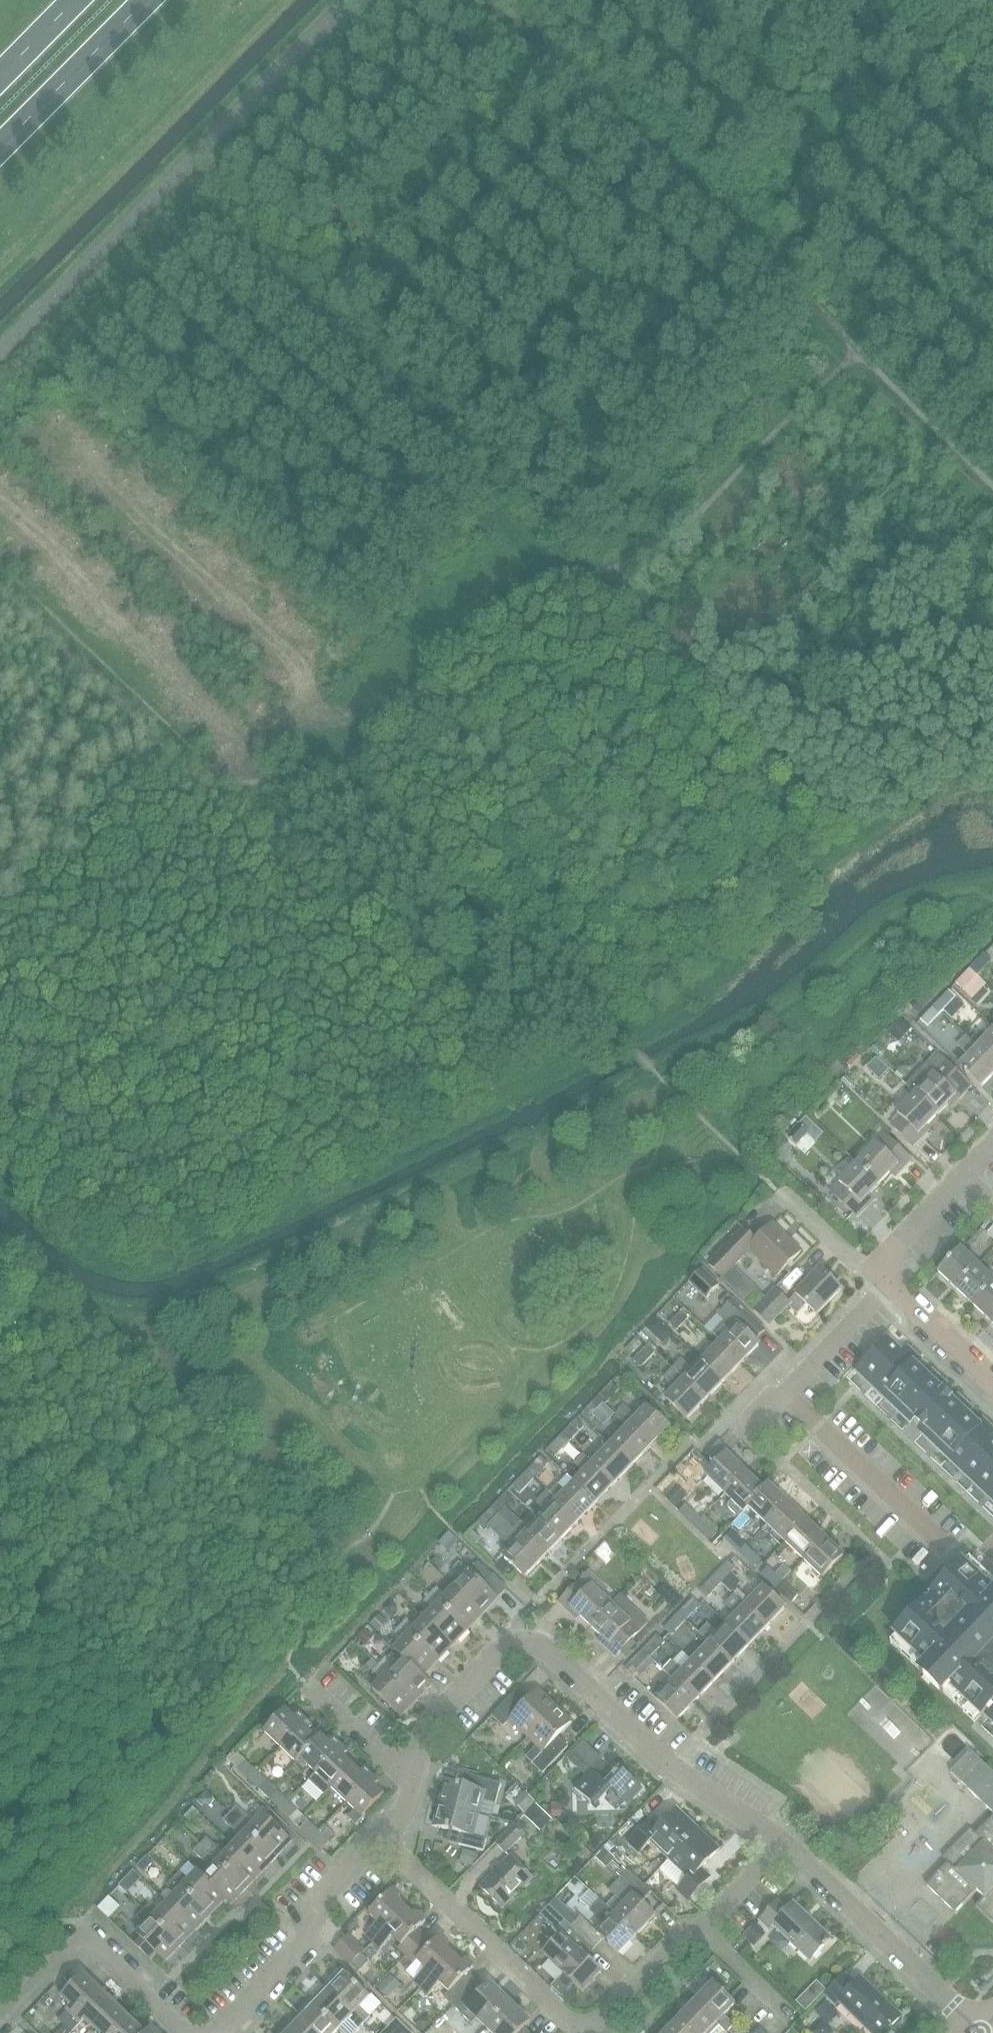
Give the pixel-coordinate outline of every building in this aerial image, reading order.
[(985,953),(971,968),(979,975),(992,961),(985,953)] [(979,975),(971,968),(956,983),(964,990),(979,975)] [(949,990),(935,1005),(943,1012),(957,998),(949,990)] [(943,1012),(935,1005),(921,1019),(929,1027),(943,1012)] [(899,1022),(888,1033),(894,1039),(905,1027),(899,1022)] [(972,1040),(979,1046),(992,1059),(992,1032),(988,1037),(980,1031),(972,1040)] [(972,1040),(967,1036),(959,1044),(970,1055),(960,1065),(983,1087),(992,1077),(992,1059),(979,1046),(972,1040)] [(908,1086),(916,1094),(939,1114),(955,1097),(959,1101),(973,1086),(939,1054),(926,1068),(908,1086)] [(916,1094),(898,1113),(901,1117),(893,1125),(915,1147),(924,1137),(920,1133),(939,1114),(916,1094)] [(807,1133),(804,1130),(798,1124),(786,1136),(792,1142),(796,1145),(807,1133)] [(877,1142),(858,1162),(881,1183),(897,1165),(902,1170),(912,1160),(886,1135),(878,1144),(877,1142)] [(881,1183),(858,1162),(841,1180),(842,1182),(833,1192),(858,1216),(868,1205),(864,1201),(881,1183)] [(707,1264),(724,1278),(751,1250),(778,1276),(802,1252),(773,1224),(758,1239),(744,1226),(707,1264)] [(938,1273),(956,1290),(979,1265),(961,1248),(938,1273)] [(972,1305),(992,1282),(992,1279),(979,1265),(956,1290),(972,1305)] [(688,1282),(705,1298),(718,1286),(700,1269),(688,1282)] [(753,1309),(771,1325),(789,1306),(797,1315),(808,1304),(817,1313),(840,1290),(820,1270),(797,1294),(789,1300),(775,1286),(753,1309)] [(991,1323),(992,1321),(992,1282),(972,1305),(991,1323)] [(710,1335),(719,1343),(720,1343),(741,1363),(758,1345),(754,1340),(764,1330),(727,1294),(719,1303),(724,1308),(718,1314),(724,1320),(710,1335)] [(669,1323),(677,1330),(692,1315),(684,1308),(669,1323)] [(647,1326),(653,1332),(660,1331),(665,1326),(656,1317),(647,1326)] [(873,1377),(889,1392),(915,1365),(889,1340),(858,1373),(868,1382),(873,1377)] [(720,1343),(719,1343),(702,1362),(723,1382),(741,1363),(720,1343)] [(633,1359),(642,1368),(656,1352),(648,1344),(633,1359)] [(680,1360),(673,1368),(705,1400),(723,1382),(702,1362),(692,1372),(680,1360)] [(979,1426),(915,1365),(889,1392),(884,1397),(894,1407),(900,1402),(943,1443),(938,1448),(948,1458),(953,1453),(979,1426)] [(705,1400),(673,1368),(663,1378),(675,1389),(665,1399),(687,1420),(705,1400)] [(612,1382),(598,1398),(606,1405),(620,1390),(612,1382)] [(606,1405),(598,1398),(583,1412),(591,1420),(606,1405)] [(616,1416),(628,1428),(628,1427),(650,1448),(668,1429),(657,1419),(662,1413),(651,1403),(636,1419),(624,1407),(616,1416)] [(576,1418),(561,1434),(570,1442),(585,1426),(576,1418)] [(953,1453),(969,1468),(964,1473),(975,1483),(980,1478),(992,1464),(992,1439),(979,1426),(953,1453)] [(628,1427),(628,1428),(611,1446),(632,1466),(650,1448),(628,1427)] [(611,1446),(593,1464),(615,1484),(632,1466),(611,1446)] [(583,1454),(574,1463),(584,1473),(575,1483),(597,1503),(615,1485),(593,1464),(583,1454)] [(706,1476),(725,1494),(746,1472),(727,1454),(706,1476)] [(535,1478),(543,1470),(549,1464),(541,1456),(512,1486),(520,1494),(535,1478)] [(980,1478),(992,1490),(992,1464),(980,1478)] [(744,1512),(748,1507),(764,1490),(746,1472),(725,1494),(732,1500),(729,1504),(729,1508),(738,1517),(744,1512)] [(561,1487),(552,1496),(557,1501),(579,1522),(597,1503),(575,1483),(567,1492),(561,1487)] [(665,1496),(676,1508),(688,1495),(676,1484),(665,1496)] [(748,1507),(767,1525),(788,1504),(769,1485),(764,1490),(748,1507)] [(506,1493),(491,1507),(500,1516),(514,1501),(506,1493)] [(548,1511),(540,1520),(561,1540),(579,1522),(557,1501),(552,1496),(550,1494),(541,1503),(548,1511)] [(767,1525),(786,1542),(806,1521),(788,1504),(767,1525)] [(679,1512),(694,1526),(700,1520),(686,1505),(679,1512)] [(491,1507),(476,1523),(477,1524),(485,1531),(489,1529),(500,1538),(512,1549),(504,1557),(512,1565),(525,1578),(544,1559),(513,1529),(514,1529),(500,1516),(491,1507)] [(700,1520),(694,1526),(709,1540),(715,1534),(713,1532),(718,1528),(705,1515),(701,1520),(700,1520)] [(521,1521),(514,1529),(513,1529),(544,1559),(561,1540),(540,1520),(531,1529),(521,1521)] [(786,1542),(804,1560),(824,1538),(806,1521),(786,1542)] [(723,1539),(740,1554),(748,1546),(731,1530),(723,1539)] [(824,1538),(804,1560),(823,1578),(843,1557),(824,1538)] [(748,1546),(740,1554),(754,1568),(762,1559),(748,1546)] [(504,1557),(495,1566),(504,1574),(512,1565),(504,1557)] [(896,1636),(911,1650),(927,1665),(924,1668),(921,1672),(932,1682),(943,1693),(947,1690),(950,1687),(965,1701),(981,1716),(984,1713),(992,1703),(992,1580),(992,1578),(981,1568),(970,1558),(967,1561),(964,1564),(961,1567),(926,1603),(911,1620),(896,1636)] [(729,1561),(715,1575),(722,1582),(736,1568),(729,1561)] [(463,1578),(454,1587),(482,1614),(498,1599),(483,1584),(490,1577),(483,1570),(475,1577),(461,1563),(454,1570),(463,1578)] [(761,1575),(776,1589),(783,1581),(768,1567),(761,1575)] [(573,1608),(592,1626),(612,1605),(610,1604),(601,1594),(607,1588),(590,1571),(560,1603),(570,1612),(573,1608)] [(722,1582),(715,1575),(699,1590),(707,1598),(722,1582)] [(783,1581),(776,1589),(791,1603),(798,1595),(783,1581)] [(437,1587),(430,1595),(467,1630),(482,1614),(454,1587),(446,1596),(437,1587)] [(762,1588),(745,1605),(767,1626),(783,1608),(762,1588)] [(667,1600),(666,1601),(675,1609),(676,1608),(685,1599),(676,1591),(667,1600)] [(612,1605),(592,1626),(609,1643),(606,1646),(616,1656),(637,1634),(649,1622),(620,1594),(610,1604),(612,1605)] [(433,1609),(424,1618),(452,1646),(467,1630),(430,1595),(424,1600),(433,1609)] [(735,1615),(726,1624),(748,1645),(767,1626),(745,1605),(744,1606),(732,1595),(724,1604),(735,1615)] [(693,1597),(679,1612),(687,1620),(702,1605),(693,1597)] [(392,1601),(385,1608),(393,1616),(397,1611),(397,1605),(392,1601)] [(687,1620),(679,1612),(664,1628),(672,1636),(687,1620)] [(379,1614),(370,1623),(378,1630),(386,1621),(379,1614)] [(408,1618),(400,1626),(437,1661),(452,1646),(424,1618),(416,1626),(408,1618)] [(699,1632),(709,1642),(710,1642),(730,1663),(748,1645),(726,1624),(718,1632),(708,1623),(699,1632)] [(394,1649),(403,1658),(422,1677),(423,1675),(437,1661),(400,1626),(394,1632),(403,1640),(394,1649)] [(365,1628),(356,1637),(365,1645),(373,1636),(365,1628)] [(658,1635),(644,1651),(650,1657),(651,1657),(666,1642),(658,1635)] [(709,1642),(692,1660),(714,1680),(730,1663),(710,1642),(709,1642)] [(650,1657),(644,1651),(630,1665),(641,1676),(656,1661),(651,1657),(650,1657)] [(385,1657),(378,1665),(415,1701),(432,1684),(423,1675),(422,1677),(403,1658),(394,1666),(385,1657)] [(372,1659),(366,1665),(372,1670),(378,1665),(372,1659)] [(664,1670),(673,1679),(695,1700),(714,1680),(692,1660),(682,1670),(672,1661),(664,1670)] [(415,1701),(378,1665),(372,1670),(372,1671),(381,1680),(373,1688),(401,1716),(415,1701)] [(695,1700),(673,1679),(655,1698),(677,1719),(695,1700)] [(511,1721),(528,1737),(557,1707),(539,1690),(528,1702),(518,1692),(493,1717),(504,1728),(511,1721)] [(984,1713),(992,1722),(992,1703),(984,1713)] [(557,1707),(528,1737),(538,1747),(528,1758),(543,1773),(568,1746),(560,1738),(574,1724),(557,1707)] [(264,1733),(280,1748),(306,1721),(299,1714),(295,1718),(286,1710),(264,1733)] [(280,1748),(296,1763),(322,1737),(321,1736),(317,1740),(308,1732),(312,1727),(306,1721),(280,1748)] [(307,1767),(315,1774),(341,1748),(333,1740),(329,1744),(322,1737),(296,1763),(303,1771),(307,1767)] [(568,1758),(578,1767),(594,1751),(584,1741),(568,1758)] [(315,1775),(310,1780),(325,1795),(330,1789),(352,1766),(343,1758),(347,1754),(341,1748),(315,1775)] [(972,1752),(971,1751),(950,1772),(992,1813),(992,1772),(972,1752)] [(231,1762),(250,1780),(258,1772),(238,1754),(231,1762)] [(574,1787),(597,1809),(606,1799),(617,1810),(625,1802),(629,1804),(644,1789),(622,1767),(617,1772),(609,1765),(599,1776),(592,1769),(574,1787)] [(330,1789),(346,1804),(372,1778),(365,1770),(360,1775),(352,1766),(330,1789)] [(250,1780),(266,1795),(274,1786),(258,1772),(250,1780)] [(372,1778),(346,1804),(353,1812),(346,1819),(354,1827),(362,1820),(384,1797),(373,1788),(378,1783),(372,1778)] [(446,1781),(440,1805),(479,1815),(483,1801),(496,1804),(502,1784),(477,1778),(474,1789),(446,1781)] [(266,1795),(282,1810),(290,1802),(274,1786),(266,1795)] [(205,1790),(197,1799),(201,1803),(209,1803),(213,1798),(205,1790)] [(290,1802),(282,1810),(292,1818),(300,1810),(290,1802)] [(525,1815),(540,1831),(552,1819),(537,1803),(525,1815)] [(194,1805),(185,1814),(191,1821),(201,1811),(194,1805)] [(479,1815),(440,1805),(434,1827),(462,1834),(459,1845),(484,1852),(486,1840),(473,1837),(479,1815)] [(237,1806),(228,1815),(275,1859),(290,1843),(262,1816),(256,1823),(237,1806)] [(561,1807),(552,1807),(552,1816),(561,1815),(561,1807)] [(651,1841),(671,1860),(699,1832),(677,1811),(660,1828),(650,1819),(627,1843),(639,1854),(651,1841)] [(639,1811),(632,1818),(637,1823),(644,1816),(639,1811)] [(242,1837),(232,1848),(260,1874),(275,1859),(228,1815),(224,1820),(242,1837)] [(926,1885),(954,1913),(976,1890),(985,1898),(976,1907),(992,1923),(992,1815),(926,1885)] [(301,1829),(313,1840),(322,1831),(320,1830),(309,1820),(301,1829)] [(322,1831),(313,1840),(323,1849),(336,1834),(326,1825),(320,1830),(322,1831)] [(497,1845),(506,1854),(524,1836),(515,1827),(497,1845)] [(699,1832),(671,1860),(689,1877),(677,1890),(688,1901),(711,1877),(702,1868),(719,1850),(699,1832)] [(207,1837),(197,1846),(207,1855),(245,1890),(260,1874),(232,1848),(225,1854),(207,1837)] [(610,1840),(605,1846),(606,1847),(609,1850),(614,1845),(610,1840)] [(212,1868),(202,1878),(224,1901),(229,1906),(245,1890),(207,1855),(197,1846),(193,1850),(212,1868)] [(596,1856),(606,1867),(616,1858),(609,1850),(606,1847),(596,1856)] [(460,1863),(473,1866),(476,1852),(464,1849),(460,1863)] [(146,1856),(137,1865),(144,1872),(153,1862),(146,1856)] [(481,1889),(503,1910),(532,1880),(511,1859),(481,1889)] [(625,1906),(616,1915),(616,1916),(637,1936),(655,1917),(641,1903),(652,1892),(630,1871),(629,1872),(623,1866),(617,1873),(622,1878),(610,1891),(625,1906)] [(133,1870),(120,1884),(128,1892),(142,1878),(133,1870)] [(179,1872),(173,1879),(210,1915),(224,1901),(202,1878),(197,1872),(188,1881),(179,1872)] [(175,1895),(166,1904),(196,1930),(210,1915),(173,1879),(166,1886),(175,1895)] [(365,1936),(372,1943),(406,1909),(397,1901),(400,1898),(392,1890),(368,1915),(377,1923),(365,1936)] [(570,1910),(562,1917),(571,1925),(594,1948),(602,1939),(619,1955),(637,1936),(616,1916),(616,1915),(600,1900),(590,1910),(606,1926),(598,1934),(580,1916),(578,1918),(570,1910)] [(759,1920),(767,1928),(771,1924),(809,1961),(830,1938),(792,1902),(786,1909),(777,1901),(759,1920)] [(150,1904),(142,1912),(180,1946),(196,1930),(166,1904),(158,1912),(150,1904)] [(571,1925),(562,1917),(549,1904),(540,1914),(561,1935),(543,1954),(583,1992),(602,1972),(585,1957),(594,1948),(571,1925)] [(397,1950),(405,1958),(426,1936),(418,1928),(425,1921),(417,1914),(414,1918),(406,1909),(372,1943),(380,1950),(392,1938),(401,1946),(397,1950)] [(180,1946),(142,1912),(136,1918),(145,1926),(136,1936),(140,1940),(134,1946),(150,1961),(156,1954),(164,1963),(180,1946)] [(743,1936),(752,1944),(755,1947),(767,1934),(755,1922),(743,1936)] [(334,1950),(350,1966),(362,1954),(366,1950),(349,1934),(334,1950)] [(413,1982),(420,1989),(453,1956),(444,1948),(448,1944),(440,1936),(433,1944),(426,1936),(405,1958),(413,1966),(416,1962),(425,1970),(413,1982)] [(445,2000),(452,2006),(476,1981),(468,1973),(473,1968),(465,1960),(462,1964),(453,1956),(420,1989),(428,1997),(440,1984),(448,1993),(445,2000)] [(340,1972),(325,1988),(364,2025),(369,2019),(359,2009),(368,1999),(340,1972)] [(378,1987),(388,1997),(402,1984),(392,1974),(378,1987)] [(58,2020),(65,2027),(98,1991),(83,1976),(62,1998),(71,2007),(58,2020)] [(834,2004),(837,2001),(871,2032),(884,2032),(899,2017),(859,1978),(853,1984),(843,1976),(825,1995),(834,2004)] [(476,2019),(486,2029),(511,2004),(490,1984),(485,1990),(476,1981),(452,2006),(471,2025),(476,2019)] [(694,2003),(722,2031),(725,2032),(726,2032),(733,2026),(722,2016),(733,2005),(712,1984),(694,2003)] [(310,2004),(338,2030),(341,2032),(356,2032),(358,2031),(364,2025),(325,1988),(310,2004)] [(92,2029),(114,2006),(98,1991),(65,2027),(71,2032),(80,2024),(84,2020),(92,2029)] [(816,2012),(829,2025),(839,2014),(826,2002),(816,2012)] [(687,2032),(720,2032),(722,2031),(694,2003),(676,2022),(687,2032)] [(295,2019),(310,2032),(336,2032),(338,2030),(310,2004),(295,2019)] [(524,2028),(530,2022),(511,2004),(486,2029),(491,2032),(530,2032),(524,2028)] [(129,2020),(114,2006),(92,2029),(97,2032),(118,2032),(129,2020)] [(420,2016),(415,2022),(424,2030),(433,2022),(427,2016),(420,2016)] [(399,2020),(397,2018),(383,2032),(412,2032),(399,2020)] [(282,2032),(310,2032),(295,2019),(282,2032)] [(129,2020),(118,2032),(142,2032),(129,2020)] [(665,2032),(687,2032),(676,2022),(665,2032)]
